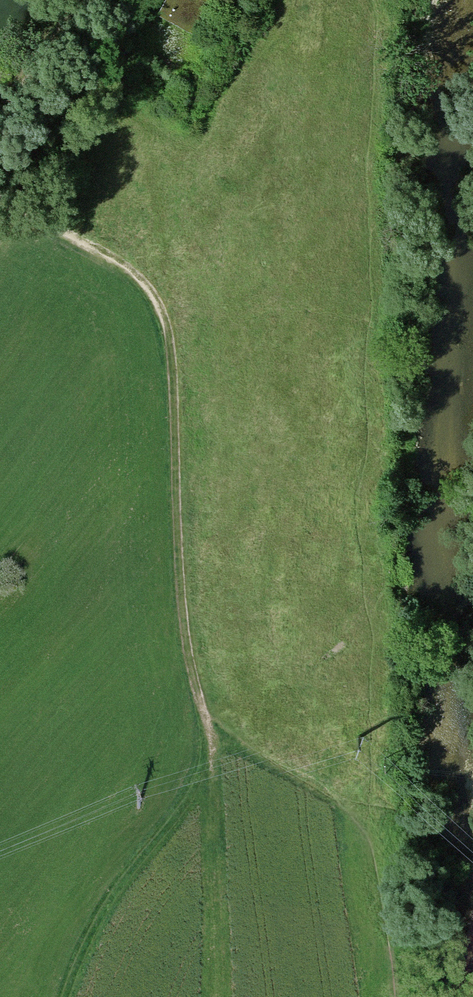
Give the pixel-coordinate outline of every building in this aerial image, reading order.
[(159,10),(199,33),(218,0),(165,0),(159,10)]
